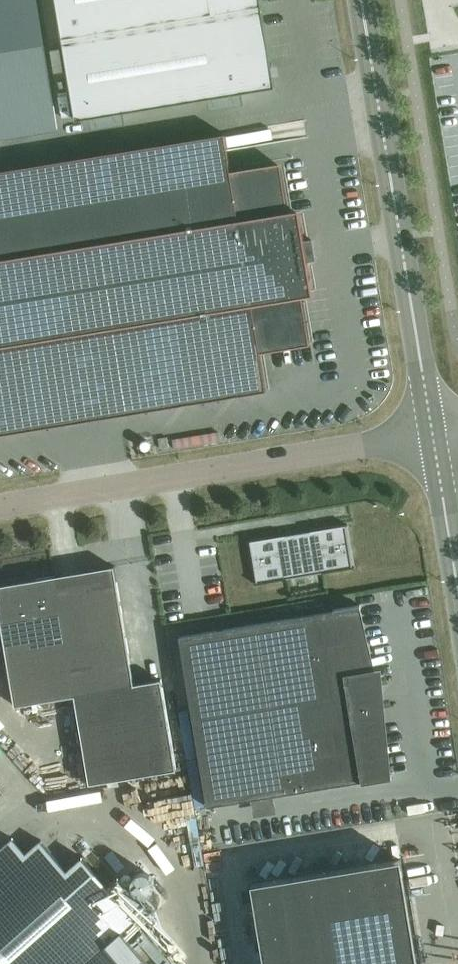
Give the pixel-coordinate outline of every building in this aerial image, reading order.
[(43,42),(36,0),(0,0),(0,50),(43,42)] [(261,0),(56,0),(75,119),(275,86),(261,0)] [(0,50),(0,137),(57,128),(43,42),(0,50)] [(224,133),(0,170),(0,432),(267,388),(260,348),(307,341),(298,290),(313,287),(308,260),(316,259),(313,240),(305,242),(301,215),(290,217),(282,167),(231,176),(224,133)] [(219,501),(208,502),(210,521),(220,520),(219,501)] [(354,567),(347,524),(251,540),(258,583),(354,567)] [(115,565),(55,575),(75,696),(90,784),(176,769),(161,679),(134,684),(115,565)] [(1,621),(15,706),(75,696),(55,575),(31,579),(31,578),(29,578),(29,580),(0,584),(0,621),(1,621)] [(388,775),(360,606),(180,636),(208,805),(388,775)] [(13,838),(0,850),(0,963),(152,963),(128,937),(143,924),(83,856),(68,869),(41,840),(27,853),(13,838)] [(402,858),(253,883),(266,963),(419,963),(402,858)]
